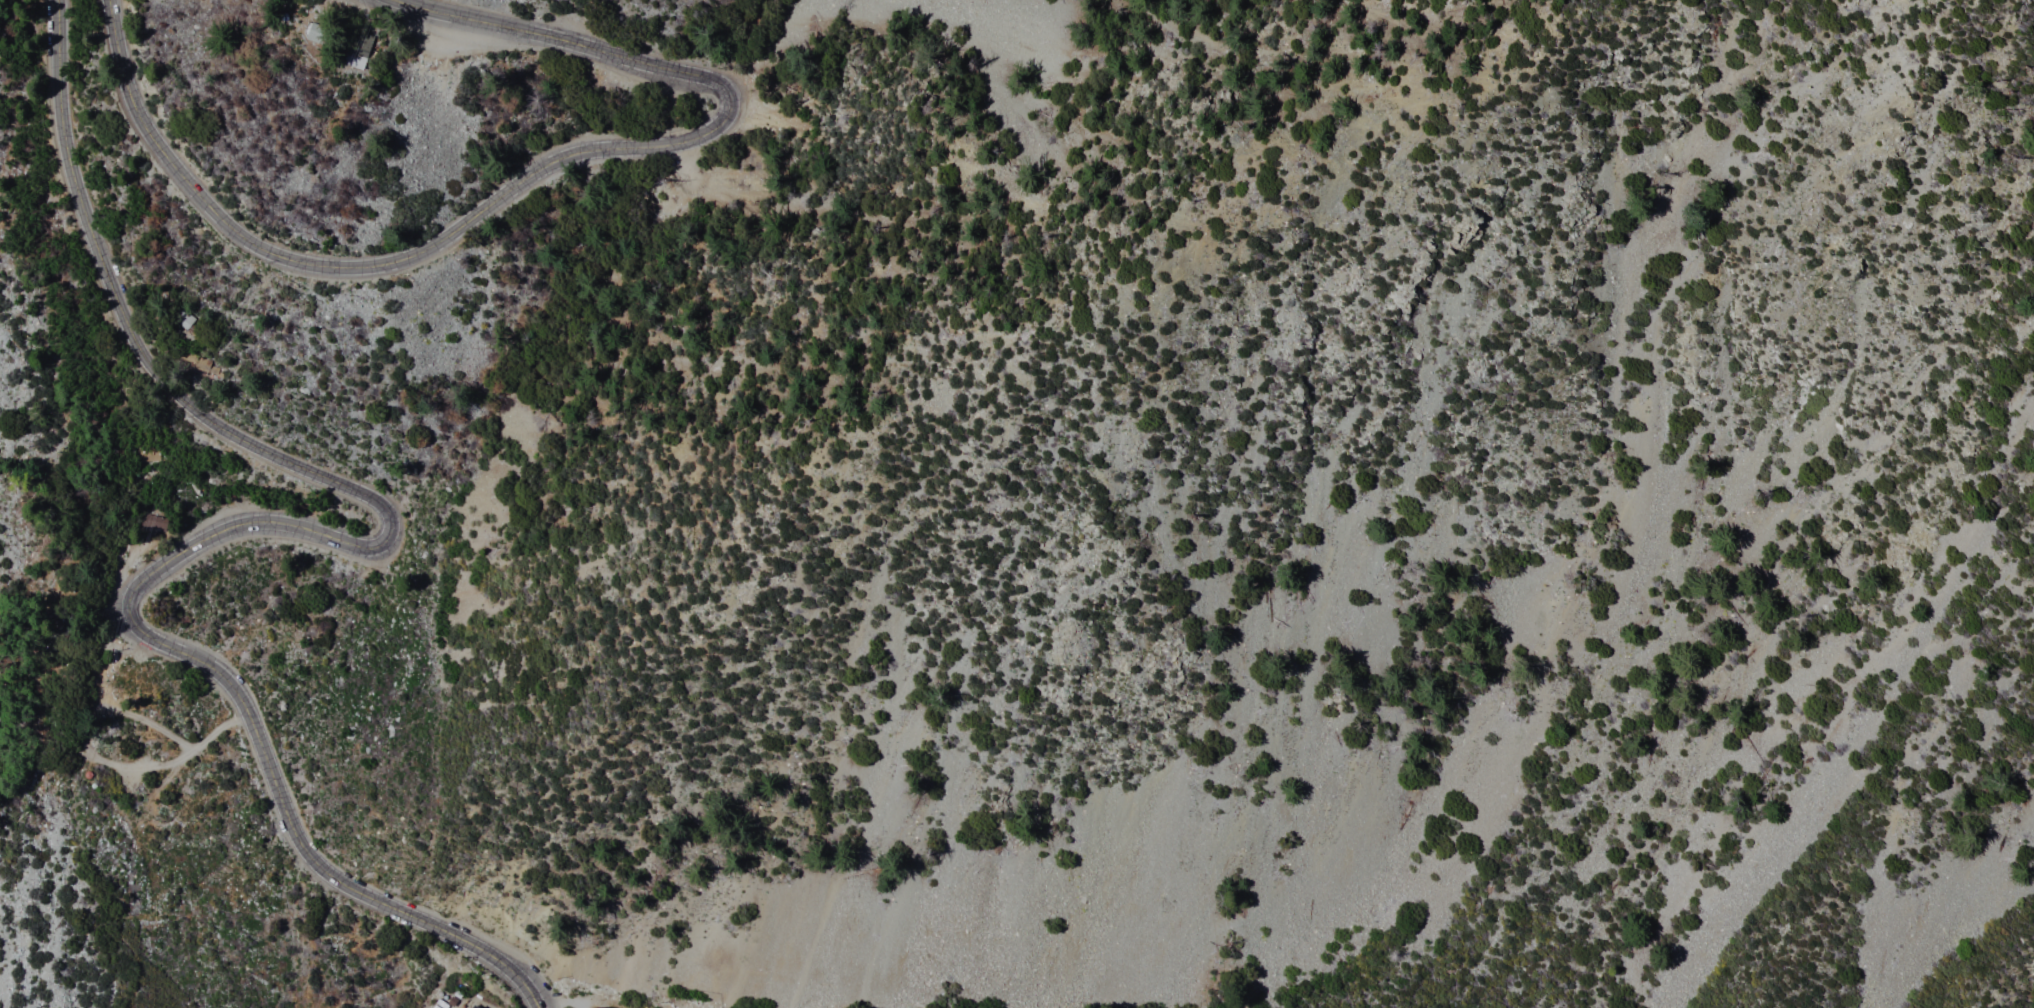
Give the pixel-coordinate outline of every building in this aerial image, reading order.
[(352,32),(341,64),(362,72),(373,40),(352,32)] [(171,316),(193,336),(205,323),(184,303),(171,316)] [(190,359),(212,365),(209,379),(186,373),(190,359)]
